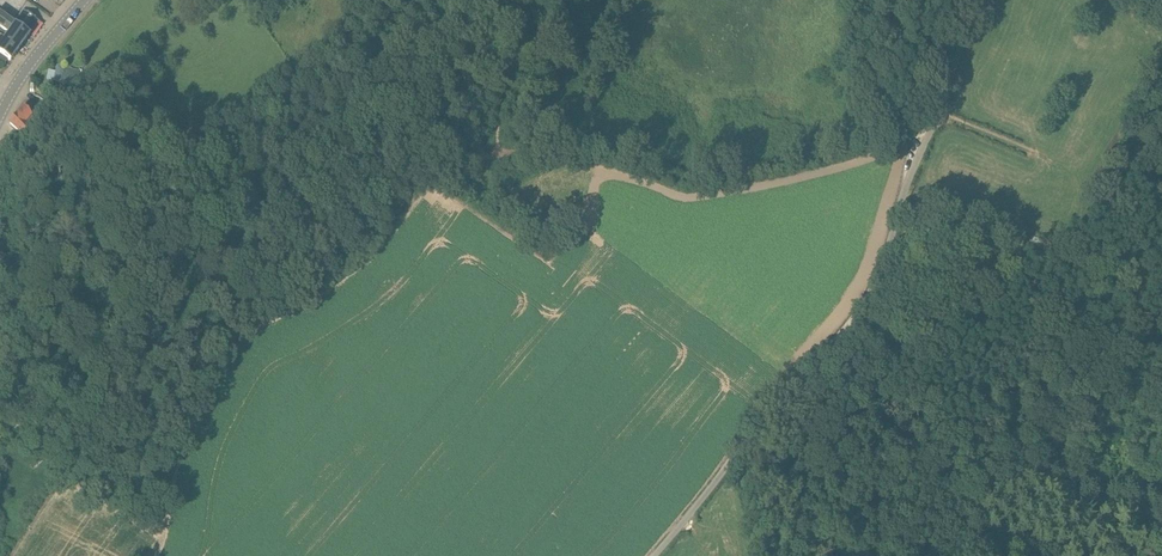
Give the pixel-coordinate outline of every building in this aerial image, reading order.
[(10,61),(29,35),(38,21),(24,11),(13,25),(0,16),(0,39),(1,40),(0,40),(0,54),(10,61)] [(79,77),(56,72),(55,71),(53,83),(76,88),(79,77)] [(23,109),(10,123),(19,131),(24,135),(36,120),(32,116),(23,109)]
